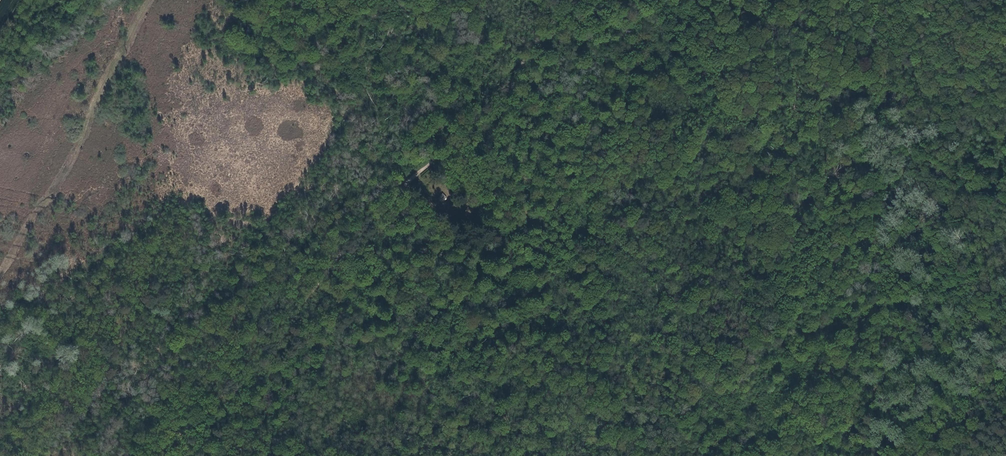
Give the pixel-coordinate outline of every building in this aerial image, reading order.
[(447,198),(443,193),(436,198),(441,203),(447,198)]
